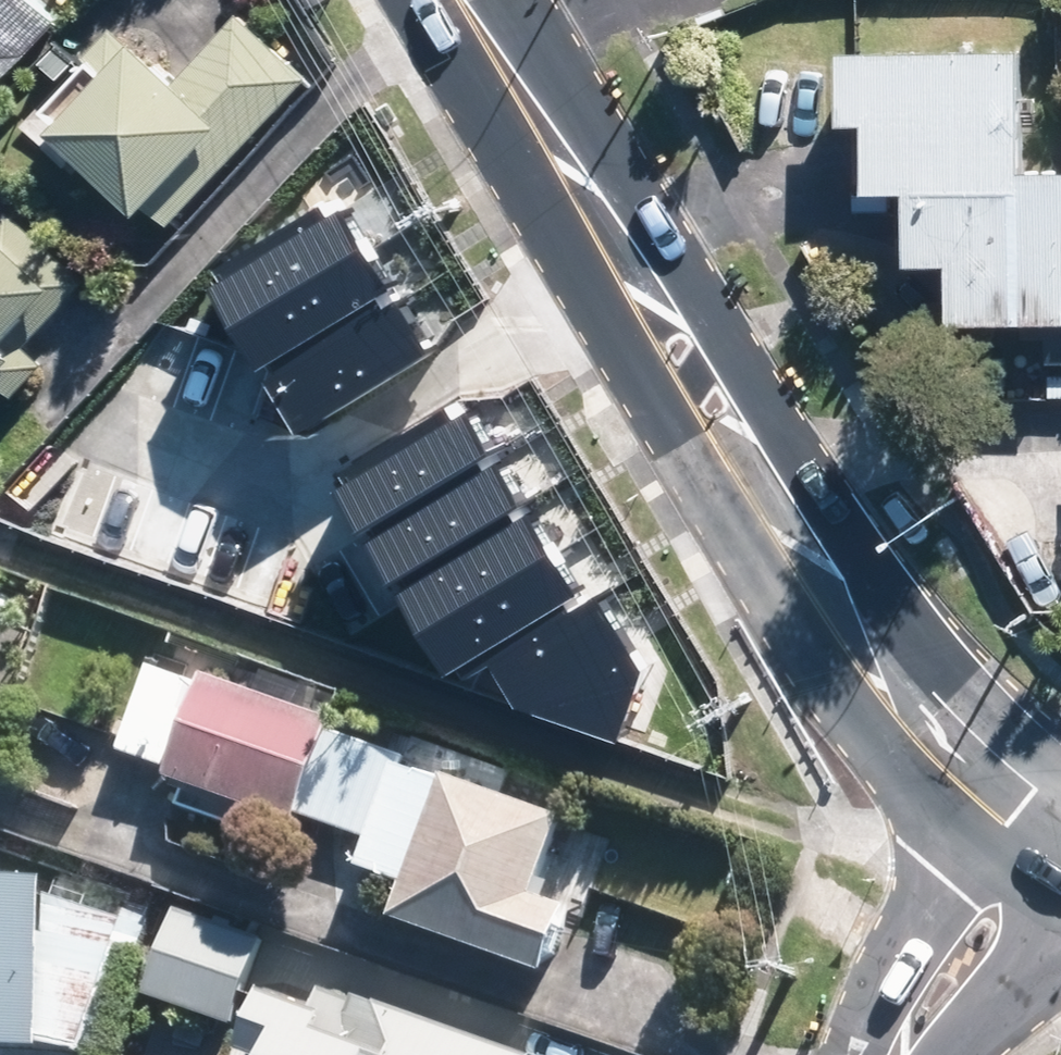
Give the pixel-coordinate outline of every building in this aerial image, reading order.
[(84,12),(71,0),(0,0),(0,101),(84,12)] [(316,76),(254,20),(201,77),(165,44),(88,128),(167,201),(248,113),(266,129),(316,76)] [(1048,175),(1045,49),(876,53),(877,107),(904,107),(905,179),(1048,175)] [(942,186),(943,248),(986,247),(987,308),(1060,307),(1060,184),(942,186)] [(233,267),(261,315),(391,240),(363,192),(233,267)] [(31,349),(20,339),(83,273),(26,219),(0,246),(0,381),(31,349)] [(261,315),(288,361),(417,285),(391,240),(261,315)] [(288,361),(319,413),(448,336),(417,285),(288,361)] [(359,471),(390,522),(518,446),(487,395),(359,471)] [(390,522),(421,572),(548,496),(518,446),(390,522)] [(421,572),(446,613),(574,536),(549,495),(421,572)] [(446,613),(471,653),(596,575),(574,536),(446,613)] [(618,576),(512,640),(543,690),(643,721),(664,651),(618,576)] [(336,725),(221,685),(192,767),(308,806),(336,725)] [(567,826),(415,772),(382,864),(436,884),(430,901),(558,948),(574,904),(543,892),(567,826)] [(57,881),(0,881),(0,1034),(56,1034),(57,881)] [(262,939),(183,915),(162,986),(241,1010),(262,939)] [(287,981),(263,1054),(510,1054),(287,981)]
